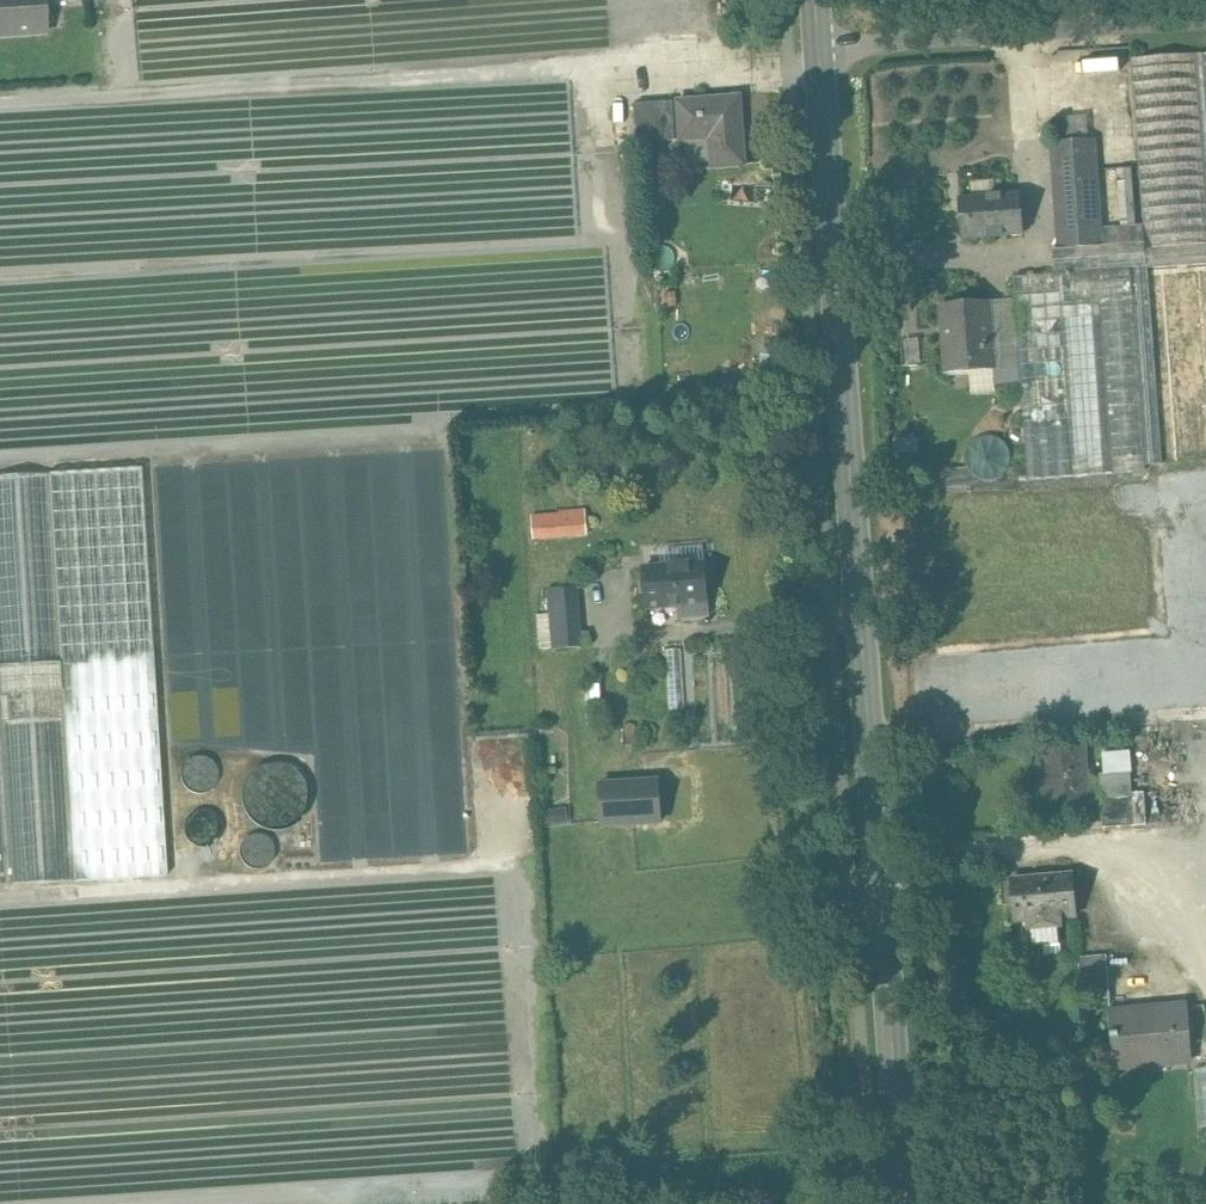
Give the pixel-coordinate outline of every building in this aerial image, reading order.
[(46,33),(44,3),(44,0),(0,0),(0,36),(46,33)] [(1131,59),(1143,225),(1145,249),(1205,244),(1205,183),(1196,54),(1131,59)] [(1203,54),(1196,54),(1205,183),(1205,54),(1203,54)] [(741,98),(678,103),(681,141),(717,139),(719,169),(746,167),(741,98)] [(673,103),(635,106),(638,144),(676,141),(673,103)] [(1093,140),(1053,142),(1060,250),(1100,247),(1099,228),(1093,140)] [(1132,168),(1117,169),(1121,226),(1136,225),(1132,168)] [(1020,195),(960,199),(963,239),(1023,235),(1020,195)] [(1099,228),(1100,247),(1060,250),(1053,250),(1054,274),(1104,270),(1205,263),(1205,244),(1145,249),(1143,225),(1136,225),(1121,226),(1099,228)] [(1104,270),(1054,274),(1012,277),(1014,301),(1018,348),(1027,480),(1146,470),(1145,465),(1205,461),(1205,263),(1104,270)] [(1014,301),(940,307),(945,373),(994,369),(993,349),(1018,348),(1014,301)] [(908,362),(920,361),(918,341),(906,342),(908,362)] [(1001,434),(966,444),(977,480),(1011,470),(1001,434)] [(142,467),(48,473),(73,881),(74,882),(167,876),(142,467)] [(0,476),(0,886),(73,881),(48,473),(0,476)] [(585,509),(534,513),(536,535),(587,531),(585,509)] [(704,561),(643,564),(645,607),(680,605),(680,613),(707,612),(706,585),(709,585),(708,578),(705,578),(704,561)] [(576,586),(550,587),(553,647),(580,646),(576,586)] [(681,650),(667,651),(671,710),(685,710),(681,650)] [(796,702),(784,702),(785,722),(797,721),(796,702)] [(1083,749),(1039,752),(1043,806),(1087,803),(1083,749)] [(1147,823),(1145,790),(1133,790),(1132,749),(1101,750),(1104,824),(1147,823)] [(660,776),(598,778),(599,825),(662,823),(660,776)] [(1073,875),(1012,880),(1015,922),(1023,921),(1025,942),(1043,940),(1045,955),(1061,954),(1060,938),(1054,939),(1053,918),(1076,916),(1073,875)] [(1107,957),(1078,960),(1081,986),(1109,984),(1107,957)] [(1109,984),(1081,986),(1082,1003),(1111,1000),(1109,984)] [(1186,1009),(1110,1015),(1112,1042),(1120,1042),(1122,1060),(1174,1056),(1174,1062),(1189,1061),(1186,1009)] [(1191,1070),(1196,1129),(1205,1128),(1205,1069),(1191,1070)]
